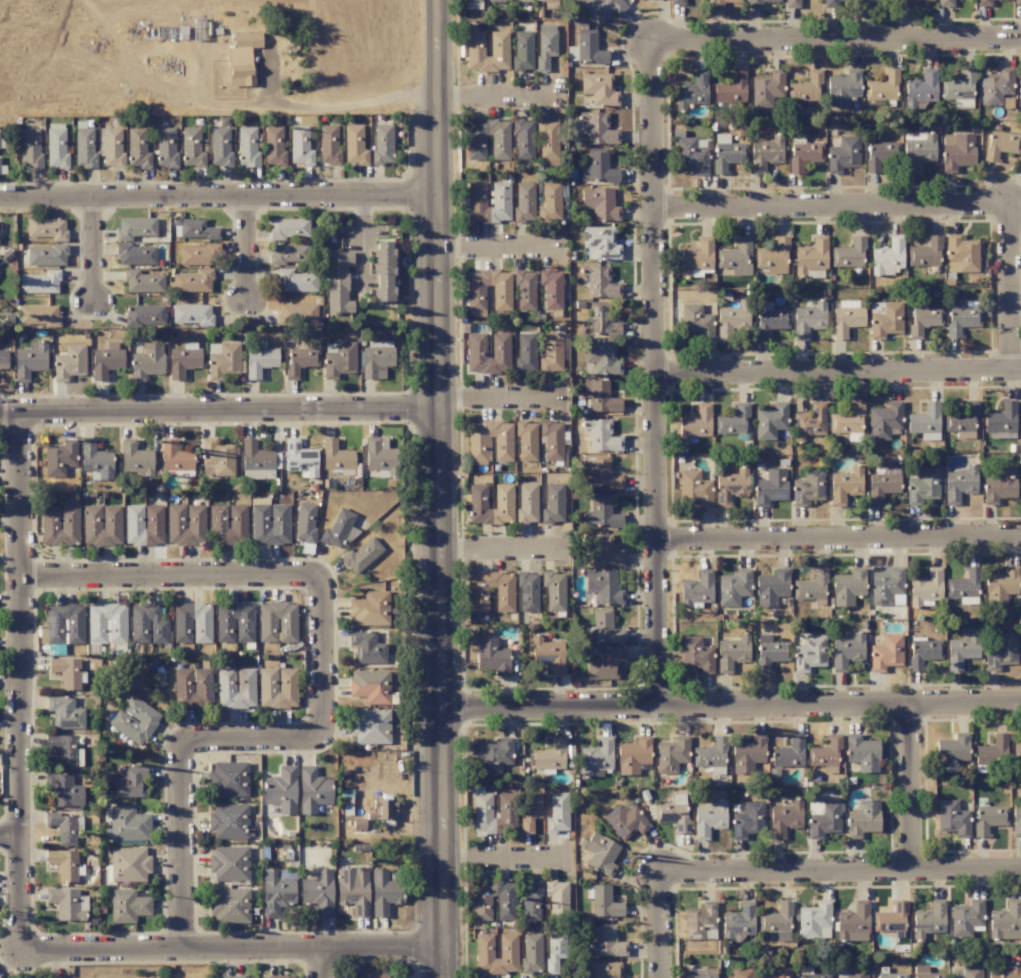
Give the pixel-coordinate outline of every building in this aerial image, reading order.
[(464,9),(481,9),(481,0),(464,0),(464,9)] [(617,16),(627,7),(620,0),(577,0),(576,1),(599,25),(613,12),(617,16)] [(709,9),(723,9),(723,3),(741,3),(741,0),(709,0),(709,9)] [(762,8),(762,2),(780,2),(780,0),(748,0),(748,9),(762,8)] [(785,8),(800,8),(799,0),(785,0),(785,8)] [(825,8),(838,8),(837,0),(825,0),(825,8)] [(537,71),(548,71),(548,56),(556,56),(556,25),(538,24),(537,71)] [(596,30),(577,30),(577,47),(567,47),(567,60),(576,61),(576,63),(608,63),(608,50),(596,50),(596,30)] [(508,31),(490,32),(490,56),(484,56),(484,31),(465,32),(466,71),(509,70),(508,31)] [(533,32),(514,31),(513,70),(532,71),(533,32)] [(228,87),(253,86),(251,48),(261,48),(261,33),(233,33),(233,48),(227,48),(228,87)] [(980,74),(981,106),(1001,105),(1001,95),(1013,95),(1012,67),(998,68),(999,74),(980,74)] [(905,80),(905,109),(917,109),(917,103),(936,103),(937,68),(922,68),(922,80),(905,80)] [(845,76),(828,76),(828,108),(848,108),(848,95),(859,96),(859,69),(845,69),(845,76)] [(864,81),(865,100),(897,99),(897,69),(883,69),(883,81),(864,81)] [(973,69),(961,69),(961,80),(941,81),(941,100),(955,99),(955,109),(974,108),(973,69)] [(707,104),(707,70),(693,70),(693,82),(676,82),(676,110),(684,110),(684,104),(707,104)] [(745,70),(727,71),(727,83),(714,84),(714,104),(746,103),(745,70)] [(772,108),(772,98),(784,97),(783,70),(769,70),(770,76),(751,77),(752,108),(772,108)] [(821,70),(808,70),(808,82),(788,83),(789,101),(818,101),(818,84),(822,84),(821,70)] [(591,106),(618,106),(618,91),(612,91),(612,74),(581,74),(581,94),(591,94),(591,106)] [(585,144),(619,144),(619,130),(607,130),(608,112),(580,112),(579,123),(585,123),(585,144)] [(491,160),(509,160),(509,120),(467,120),(467,160),(485,160),(485,135),(491,135),(491,160)] [(533,120),(513,120),(514,160),(534,159),(533,120)] [(557,120),(538,120),(538,160),(557,160),(557,120)] [(94,127),(85,128),(84,121),(75,121),(76,168),(95,168),(94,127)] [(47,168),(66,168),(66,124),(47,124),(47,168)] [(308,125),(290,126),(291,165),(314,164),(313,150),(308,150),(308,125)] [(340,165),(341,148),(337,148),(337,125),(320,125),(319,165),(340,165)] [(368,164),(367,150),(362,150),(362,125),(344,125),(345,165),(368,164)] [(392,125),(373,125),(373,164),(392,164),(392,125)] [(151,167),(151,153),(146,153),(146,126),(128,126),(127,167),(151,167)] [(284,167),(283,126),(264,126),(265,167),(284,167)] [(175,127),(156,127),(157,167),(176,167),(175,127)] [(230,167),(230,127),(210,128),(211,167),(230,167)] [(257,167),(257,127),(237,127),(238,167),(257,167)] [(40,128),(21,128),(22,169),(40,168),(40,128)] [(122,128),(99,128),(99,156),(103,156),(103,167),(122,167),(122,128)] [(200,128),(182,128),(182,167),(205,167),(205,152),(200,152),(200,128)] [(935,162),(935,133),(903,132),(903,174),(918,174),(918,161),(935,162)] [(956,172),(956,166),(974,165),(974,134),(941,135),(941,173),(956,172)] [(746,143),(729,144),(728,135),(713,135),(714,175),(727,175),(726,163),(746,163),(746,143)] [(751,141),(750,174),(764,174),(765,163),(782,163),(782,135),(772,135),(772,141),(751,141)] [(858,168),(859,136),(839,136),(839,147),(828,147),(827,174),(841,174),(841,168),(858,168)] [(696,137),(675,137),(675,169),(694,169),(694,175),(708,176),(708,148),(696,148),(696,137)] [(822,143),(804,143),(804,137),(789,138),(790,174),(803,174),(803,163),(823,162),(822,143)] [(867,173),(880,173),(879,162),(899,162),(898,142),(866,143),(867,173)] [(607,148),(587,149),(587,169),(580,169),(581,181),(619,181),(618,168),(607,168),(607,148)] [(510,183),(491,183),(492,207),(485,207),(485,182),(468,182),(468,222),(510,222),(510,183)] [(515,222),(534,222),(533,182),(514,183),(515,222)] [(560,182),(542,182),(542,207),(538,207),(537,219),(560,220),(560,182)] [(613,189),(581,188),(581,209),(592,209),(592,220),(619,221),(620,206),(612,206),(613,189)] [(66,219),(27,218),(27,235),(51,236),(51,241),(66,242),(66,219)] [(156,218),(117,218),(117,241),(131,241),(131,236),(156,236),(156,218)] [(220,227),(204,227),(204,218),(173,219),(173,239),(220,238),(220,227)] [(269,219),(269,239),(309,238),(308,219),(269,219)] [(613,227),(583,227),(584,260),(620,259),(620,245),(613,245),(613,227)] [(960,241),(959,234),(946,235),(946,273),(978,272),(977,240),(960,241)] [(831,248),(831,267),(864,266),(863,235),(850,236),(850,247),(831,248)] [(872,276),(893,275),(893,268),(903,268),(903,235),(889,235),(889,247),(871,247),(872,276)] [(940,235),(927,235),(927,247),(907,246),(907,266),(939,267),(940,235)] [(731,276),(751,275),(750,236),(736,236),(737,249),(716,249),(716,269),(730,269),(731,276)] [(787,274),(787,236),(774,236),(774,248),(754,248),(754,267),(767,267),(767,274),(787,274)] [(793,247),(793,273),(827,273),(827,236),(812,236),(812,247),(793,247)] [(712,270),(712,237),(697,237),(697,248),(680,249),(680,277),(691,277),(691,270),(712,270)] [(374,302),(393,302),(393,242),(374,242),(374,302)] [(27,266),(66,266),(66,244),(51,244),(51,247),(27,247),(27,266)] [(269,264),(309,263),(309,244),(269,244),(269,264)] [(117,265),(156,265),(156,245),(116,246),(117,265)] [(179,246),(180,265),(219,265),(219,245),(179,246)] [(327,314),(353,313),(353,301),(348,301),(347,263),(353,263),(352,251),(326,251),(327,314)] [(581,267),(581,277),(587,276),(587,298),(621,297),(620,284),(609,284),(609,266),(581,267)] [(172,274),(173,292),(211,291),(211,268),(197,269),(197,273),(172,274)] [(292,268),(277,269),(277,292),(317,291),(316,273),(292,274),(292,268)] [(125,293),(164,292),(164,274),(139,275),(139,269),(124,269),(125,293)] [(19,275),(19,293),(58,293),(59,270),(44,270),(44,275),(19,275)] [(467,272),(468,317),(485,317),(485,286),(492,286),(492,311),(511,311),(511,271),(467,272)] [(535,271),(515,271),(515,310),(534,310),(535,271)] [(561,271),(538,271),(539,286),(543,285),(543,310),(561,310),(561,271)] [(980,307),(964,308),(964,299),(948,299),(948,338),(960,338),(960,327),(980,327),(980,307)] [(815,308),(794,307),(794,340),(808,341),(808,329),(825,329),(825,300),(815,300),(815,308)] [(738,308),(717,308),(716,340),(732,341),(732,330),(748,331),(748,301),(738,301),(738,308)] [(864,327),(864,309),(857,309),(857,301),(839,301),(839,309),(832,309),(833,339),(847,339),(846,327),(864,327)] [(942,308),(925,308),(925,301),(911,301),(911,339),(922,340),(922,327),(942,327),(942,308)] [(769,329),(790,329),(789,309),(771,310),(771,302),(757,302),(758,341),(769,340),(769,329)] [(884,334),(902,333),(902,302),(870,302),(871,340),(884,340),(884,334)] [(317,304),(277,304),(277,323),(316,324),(317,304)] [(712,314),(701,315),(701,304),(680,304),(681,335),(699,335),(699,341),(713,341),(712,314)] [(165,305),(125,306),(125,326),(165,325),(165,305)] [(172,305),(172,325),(211,325),(212,305),(172,305)] [(607,306),(590,305),(589,334),(620,334),(620,322),(607,321),(607,306)] [(58,306),(18,306),(18,325),(58,325),(58,306)] [(509,334),(490,334),(491,358),(485,358),(485,333),(466,333),(467,373),(510,372),(509,334)] [(536,372),(535,333),(516,333),(517,373),(536,372)] [(561,333),(541,333),(542,373),(562,372),(561,333)] [(47,371),(46,341),(29,342),(29,349),(14,349),(15,382),(29,382),(29,371),(47,371)] [(123,349),(118,350),(117,341),(105,342),(106,349),(91,350),(92,381),(106,381),(106,369),(124,368),(123,349)] [(393,341),(363,341),(363,379),(385,379),(385,366),(393,366),(393,341)] [(162,342),(142,343),(142,353),(130,354),(131,382),(145,381),(145,375),(163,374),(162,342)] [(169,380),(183,380),(183,368),(200,368),(199,342),(183,343),(183,348),(168,349),(169,380)] [(355,342),(324,342),(324,379),(337,379),(337,373),(355,373),(355,342)] [(621,360),(614,360),(614,343),(584,342),(584,363),(594,363),(594,374),(621,375),(621,360)] [(239,343),(207,344),(208,381),(222,380),(222,373),(240,372),(239,343)] [(85,344),(65,344),(65,355),(53,355),(53,382),(67,382),(67,375),(85,375),(85,344)] [(247,380),(260,380),(260,368),(278,367),(278,348),(246,349),(247,380)] [(298,380),(298,367),(318,366),(318,348),(289,349),(289,365),(285,365),(285,380),(298,380)] [(621,411),(621,398),(608,398),(608,380),(583,380),(583,398),(590,398),(590,412),(621,411)] [(944,432),(958,432),(958,438),(975,439),(976,400),(963,400),(963,414),(945,414),(944,432)] [(1015,401),(1001,400),(1001,414),(984,414),(983,432),(990,432),(990,438),(1015,439),(1015,401)] [(901,429),(901,401),(887,401),(887,408),(869,408),(868,440),(890,440),(890,429),(901,429)] [(939,440),(938,401),(925,402),(925,414),(907,414),(907,433),(921,433),(921,440),(939,440)] [(746,402),(735,403),(735,416),(715,416),(715,434),(747,434),(746,402)] [(755,440),(775,440),(775,430),(787,430),(787,402),(773,402),(773,409),(755,408),(755,440)] [(826,435),(825,402),(811,402),(811,413),(793,414),(793,443),(804,443),(804,435),(826,435)] [(862,402),(847,402),(847,414),(829,414),(830,433),(862,433),(862,402)] [(679,415),(678,436),(710,437),(710,403),(696,403),(696,415),(679,415)] [(589,451),(622,451),(622,436),(610,437),(610,419),(582,420),(583,430),(588,430),(589,451)] [(512,422),(468,423),(468,465),(490,465),(489,438),(494,438),(494,462),(513,461),(512,422)] [(536,461),(536,422),(516,422),(517,462),(536,461)] [(544,436),(545,461),(563,461),(562,442),(567,442),(567,432),(562,432),(562,422),(539,422),(539,436),(544,436)] [(397,448),(387,449),(387,437),(365,437),(366,470),(387,470),(387,478),(398,477),(397,448)] [(202,466),(213,466),(213,477),(234,476),(233,444),(216,445),(215,438),(201,439),(202,466)] [(285,471),(307,471),(307,478),(317,478),(316,449),(299,449),(299,438),(285,438),(285,471)] [(322,470),(340,470),(340,476),(353,476),(354,450),(336,450),(336,438),(323,438),(322,470)] [(62,446),(44,446),(44,478),(65,477),(65,467),(77,467),(76,439),(62,439),(62,446)] [(80,471),(98,471),(97,479),(112,480),(113,452),(94,451),(95,440),(81,439),(80,471)] [(121,474),(136,474),(136,479),(153,479),(152,450),(135,450),(135,439),(121,439),(121,474)] [(193,470),(193,451),(175,451),(175,439),(162,439),(163,471),(193,470)] [(273,479),(274,451),(255,451),(255,439),(242,439),(242,479),(273,479)] [(609,456),(582,456),(583,485),(607,484),(607,490),(622,489),(622,475),(609,476),(609,456)] [(977,493),(976,465),(966,466),(966,472),(944,472),(945,505),(959,505),(959,493),(977,493)] [(830,473),(831,506),(845,506),(844,495),(862,495),(861,466),(851,466),(851,473),(830,473)] [(1015,466),(995,466),(995,477),(983,477),(983,505),(998,505),(998,498),(1016,498),(1015,466)] [(737,474),(715,474),(716,508),(731,508),(731,497),(748,497),(747,467),(737,467),(737,474)] [(786,469),(766,468),(766,480),(755,480),(754,507),(769,507),(769,500),(786,500),(786,469)] [(900,468),(869,468),(869,505),(882,505),(882,493),(899,493),(900,468)] [(824,500),(823,469),(803,469),(804,479),(792,480),(793,507),(806,506),(806,500),(824,500)] [(938,499),(939,469),(906,469),(905,506),(922,506),(922,498),(938,499)] [(700,470),(680,470),(679,501),(698,501),(697,507),(711,508),(711,480),(699,480),(700,470)] [(513,484),(495,484),(494,509),(487,509),(487,485),(469,484),(468,523),(512,524),(513,484)] [(537,523),(537,484),(517,484),(518,523),(537,523)] [(564,523),(563,484),(545,484),(545,509),(541,509),(541,523),(564,523)] [(591,511),(583,511),(583,527),(622,527),(622,513),(611,513),(610,493),(591,494),(591,511)] [(289,504),(269,504),(269,498),(251,498),(251,544),(289,544),(289,504)] [(317,504),(298,502),(293,541),(313,543),(317,504)] [(204,545),(205,505),(167,504),(166,544),(204,545)] [(162,505),(144,505),(125,506),(125,545),(163,544),(162,505)] [(246,505),(228,505),(209,505),(209,544),(247,544),(246,505)] [(60,506),(41,506),(41,545),(79,545),(79,506),(60,506)] [(121,506),(83,506),(83,545),(121,545),(121,506)] [(318,541),(339,550),(343,539),(351,543),(357,530),(350,527),(356,514),(339,507),(329,530),(324,527),(318,541)] [(589,566),(623,566),(623,552),(611,552),(611,534),(588,535),(589,566)] [(355,576),(383,549),(371,536),(353,553),(349,549),(339,559),(355,576)] [(903,605),(904,567),(872,566),(871,605),(903,605)] [(1017,566),(1003,567),(1003,573),(985,574),(985,601),(1006,600),(1006,594),(1018,594),(1017,566)] [(832,606),(853,607),(853,595),(864,595),(865,568),(850,567),(850,575),(832,574),(832,606)] [(941,601),(941,567),(927,567),(927,579),(910,579),(909,608),(921,608),(922,605),(932,605),(932,600),(941,601)] [(959,604),(978,604),(977,567),(965,567),(965,579),(945,579),(946,598),(959,598),(959,604)] [(826,569),(812,568),(812,581),(793,580),(793,600),(825,600),(826,569)] [(712,569),(697,569),(697,581),(680,581),(680,609),(692,609),(692,603),(712,603),(712,569)] [(718,576),(719,608),(739,607),(739,597),(751,596),(750,569),(736,569),(736,575),(718,576)] [(788,597),(788,569),(774,569),(773,576),(756,575),(756,608),(777,608),(777,597),(788,597)] [(537,572),(518,573),(519,612),(538,612),(537,572)] [(542,572),(541,588),(546,588),(546,612),(564,612),(565,573),(542,572)] [(616,572),(585,572),(585,591),(595,591),(595,604),(623,604),(623,590),(616,590),(616,572)] [(470,612),(488,612),(488,588),(495,588),(496,612),(514,612),(513,573),(469,573),(470,612)] [(389,625),(388,591),(363,591),(364,599),(348,599),(348,617),(354,617),(354,625),(389,625)] [(168,644),(169,619),(159,619),(160,604),(131,603),(130,643),(168,644)] [(215,604),(216,642),(235,642),(235,643),(254,643),(253,603),(215,604)] [(296,643),(296,603),(258,603),(258,642),(278,642),(278,643),(296,643)] [(126,644),(126,604),(88,604),(88,644),(107,643),(107,645),(126,644)] [(211,604),(173,604),(173,643),(192,643),(211,644),(211,604)] [(84,605),(46,605),(46,644),(83,644),(84,605)] [(612,609),(592,609),(592,627),(585,627),(585,641),(623,641),(623,627),(612,627),(612,609)] [(947,640),(947,671),(961,671),(961,659),(979,658),(979,628),(959,629),(960,639),(947,640)] [(386,664),(386,644),(375,644),(375,632),(348,631),(348,646),(354,646),(354,663),(386,664)] [(863,632),(842,632),(842,639),(832,639),(832,673),(846,672),(846,661),(864,661),(863,632)] [(717,674),(732,674),(731,663),(749,662),(748,633),(738,634),(738,640),(716,641),(717,674)] [(1017,664),(1016,633),(996,634),(996,644),(986,644),(987,671),(1003,671),(1003,665),(1017,664)] [(789,662),(789,642),(770,642),(771,634),(757,634),(757,673),(770,673),(770,662),(789,662)] [(902,635),(882,634),(881,645),(871,645),(870,673),(885,673),(885,666),(902,666),(902,635)] [(808,666),(825,667),(826,635),(805,635),(805,646),(794,646),(794,673),(808,673),(808,666)] [(550,676),(563,676),(563,642),(542,642),(542,636),(531,636),(532,665),(549,664),(550,676)] [(681,667),(697,668),(697,674),(713,674),(713,647),(701,647),(701,637),(681,636),(681,667)] [(509,649),(497,649),(497,637),(477,638),(477,670),(494,669),(495,676),(509,676),(509,649)] [(942,639),(910,639),(910,671),(922,671),(922,660),(942,660),(942,639)] [(624,647),(596,647),(596,659),(586,659),(586,679),(617,680),(618,661),(624,661),(624,647)] [(80,659),(48,658),(48,673),(61,673),(60,690),(79,691),(80,659)] [(254,668),(216,669),(217,709),(255,708),(254,668)] [(296,668),(278,669),(278,668),(258,668),(259,708),(297,707),(296,668)] [(174,669),(175,709),(212,708),(211,669),(174,669)] [(389,671),(349,670),(349,697),(364,697),(364,705),(389,705),(389,671)] [(145,741),(162,715),(128,694),(108,726),(138,745),(142,739),(145,741)] [(74,696),(46,696),(46,712),(53,712),(53,729),(84,729),(84,709),(73,709),(74,696)] [(389,710),(354,710),(354,718),(349,718),(349,736),(354,736),(354,744),(389,744),(389,710)] [(937,740),(937,771),(956,772),(957,761),(968,761),(968,733),(954,733),(954,740),(937,740)] [(1006,733),(993,733),(993,746),(975,746),(975,772),(984,772),(984,764),(1006,764),(1006,733)] [(807,748),(807,766),(822,765),(822,775),(837,775),(837,749),(841,749),(841,734),(827,734),(828,747),(807,748)] [(860,734),(846,734),(845,762),(858,762),(857,772),(878,773),(879,741),(860,740),(860,734)] [(77,736),(45,735),(45,749),(56,749),(56,767),(82,767),(82,749),(76,749),(77,736)] [(764,735),(750,735),(750,742),(732,742),(732,774),(753,773),(753,763),(765,763),(764,735)] [(772,748),(772,766),(802,767),(803,736),(789,735),(789,748),(772,748)] [(611,736),(597,737),(598,748),(580,748),(581,777),(603,777),(603,770),(612,770),(611,736)] [(635,743),(617,743),(617,775),(639,775),(639,764),(650,764),(649,736),(635,736),(635,743)] [(656,742),(657,774),(677,774),(677,763),(688,763),(688,736),(674,736),(674,742),(656,742)] [(713,747),(692,748),(693,769),(709,769),(709,775),(725,774),(724,736),(712,736),(713,747)] [(500,776),(501,765),(512,765),(512,737),(498,737),(498,744),(480,744),(479,775),(500,776)] [(564,737),(552,737),(552,750),(532,750),(533,770),(564,769),(564,737)] [(247,797),(248,763),(213,762),(213,771),(209,771),(209,796),(247,797)] [(144,798),(144,779),(150,779),(150,765),(123,764),(123,777),(113,777),(112,797),(144,798)] [(296,766),(279,765),(279,778),(263,778),(263,804),(279,804),(278,815),(295,815),(296,766)] [(299,815),(316,815),(316,804),(331,804),(332,778),(316,778),(316,766),(299,766),(299,815)] [(83,785),(72,786),(72,774),(49,774),(49,807),(83,807),(83,785)] [(497,794),(498,818),(492,818),(492,794),(483,794),(483,787),(473,787),(474,834),(516,833),(515,793),(497,794)] [(523,831),(533,831),(533,818),(542,818),(541,793),(522,794),(523,831)] [(567,793),(549,793),(550,818),(545,818),(545,832),(568,832),(567,793)] [(686,794),(672,794),(672,802),(654,803),(655,823),(674,822),(674,834),(687,833),(686,794)] [(395,799),(373,799),(373,812),(367,812),(367,820),(395,819),(395,799)] [(770,806),(770,839),(785,839),(785,828),(801,828),(802,799),(790,799),(790,806),(770,806)] [(715,807),(694,807),(695,840),(708,840),(708,829),(726,828),(725,800),(715,800),(715,807)] [(878,832),(879,800),(858,800),(858,811),(847,811),(847,839),(861,839),(861,832),(878,832)] [(957,800),(937,800),(938,831),(955,831),(955,838),(969,838),(969,811),(957,811),(957,800)] [(623,842),(636,830),(640,835),(651,826),(629,801),(621,808),(617,804),(602,818),(623,842)] [(808,801),(808,839),(822,839),(822,832),(840,833),(840,801),(808,801)] [(763,834),(764,802),(743,802),(743,813),(732,813),(732,840),(746,840),(746,833),(763,834)] [(248,839),(248,805),(213,804),(213,813),(208,813),(208,831),(212,831),(212,839),(248,839)] [(1020,837),(1020,804),(1012,804),(1012,837),(1020,837)] [(149,814),(134,814),(134,806),(104,807),(105,821),(110,821),(110,828),(103,828),(104,840),(150,839),(149,814)] [(974,837),(988,837),(988,825),(1008,825),(1008,806),(974,807),(974,837)] [(82,829),(82,816),(59,816),(58,812),(44,812),(45,825),(58,825),(58,846),(76,845),(75,829),(82,829)] [(620,847),(592,831),(587,841),(581,838),(577,845),(592,853),(585,865),(609,879),(617,866),(611,863),(620,847)] [(249,881),(248,847),(213,847),(213,855),(208,855),(208,873),(213,873),(214,881),(249,881)] [(145,882),(145,873),(151,873),(151,855),(145,855),(145,848),(110,848),(110,882),(145,882)] [(77,851),(45,850),(45,864),(57,865),(57,882),(77,882),(77,875),(83,875),(83,865),(77,865),(77,851)] [(332,869),(316,869),(316,879),(299,879),(300,906),(316,906),(316,917),(332,917),(332,869)] [(354,918),(369,917),(368,869),(336,869),(337,905),(353,905),(354,918)] [(404,904),(403,881),(387,881),(387,869),(371,869),(372,917),(388,917),(388,904),(404,904)] [(521,920),(541,920),(540,880),(529,880),(529,896),(521,896),(521,920)] [(496,920),(514,920),(515,881),(473,881),(473,921),(490,921),(491,896),(496,896),(496,920)] [(550,896),(550,920),(568,920),(567,881),(544,881),(545,896),(550,896)] [(610,885),(585,885),(585,899),(592,899),(592,916),(623,916),(623,903),(610,903),(610,885)] [(79,889),(45,889),(45,903),(57,903),(56,920),(86,921),(87,896),(78,896),(79,889)] [(151,897),(135,897),(135,889),(110,889),(111,924),(135,923),(135,916),(151,915),(151,897)] [(249,889),(214,889),(214,897),(208,898),(209,915),(214,915),(214,923),(249,923),(249,889)] [(913,911),(913,940),(925,940),(925,933),(944,933),(944,899),(930,900),(930,911),(913,911)] [(972,938),(972,930),(982,930),(983,899),(969,899),(968,906),(951,906),(950,937),(972,938)] [(1020,918),(1020,899),(1006,899),(1006,911),(990,910),(989,939),(1020,940),(1020,918)] [(837,912),(836,941),(868,941),(868,900),(854,900),(854,912),(837,912)] [(872,912),(872,930),(905,931),(905,901),(893,900),(893,912),(872,912)] [(754,902),(739,901),(739,913),(722,913),(722,941),(731,941),(732,935),(753,935),(754,902)] [(798,907),(798,938),(830,939),(830,901),(816,901),(816,908),(798,907)] [(684,909),(685,939),(716,939),(715,902),(701,902),(701,908),(684,909)] [(790,942),(790,902),(778,902),(778,913),(761,913),(761,933),(775,932),(776,942),(790,942)] [(627,956),(627,942),(615,941),(616,925),(593,924),(593,956),(627,956)] [(517,933),(499,933),(499,959),(493,959),(493,933),(475,934),(475,973),(517,973),(517,933)] [(542,933),(522,933),(521,973),(541,973),(542,933)] [(565,933),(546,934),(547,973),(557,973),(557,958),(566,958),(565,933)] [(590,977),(620,977),(621,963),(590,962),(590,977)] [(1009,964),(1009,970),(987,970),(987,977),(1019,977),(1019,964),(1009,964)] [(945,973),(927,973),(927,966),(912,966),(913,977),(945,977),(945,973)] [(981,966),(949,967),(949,977),(981,977),(981,966)] [(715,973),(704,974),(704,967),(684,967),(684,977),(715,977),(715,973)] [(760,967),(759,977),(790,977),(791,967),(760,967)] [(811,967),(796,967),(796,977),(830,977),(830,974),(811,974),(811,967)] [(907,974),(886,973),(887,967),(878,967),(877,977),(907,977),(907,974)] [(752,968),(732,969),(732,977),(752,977),(752,968)] [(867,968),(836,968),(836,977),(867,977),(867,968)]
